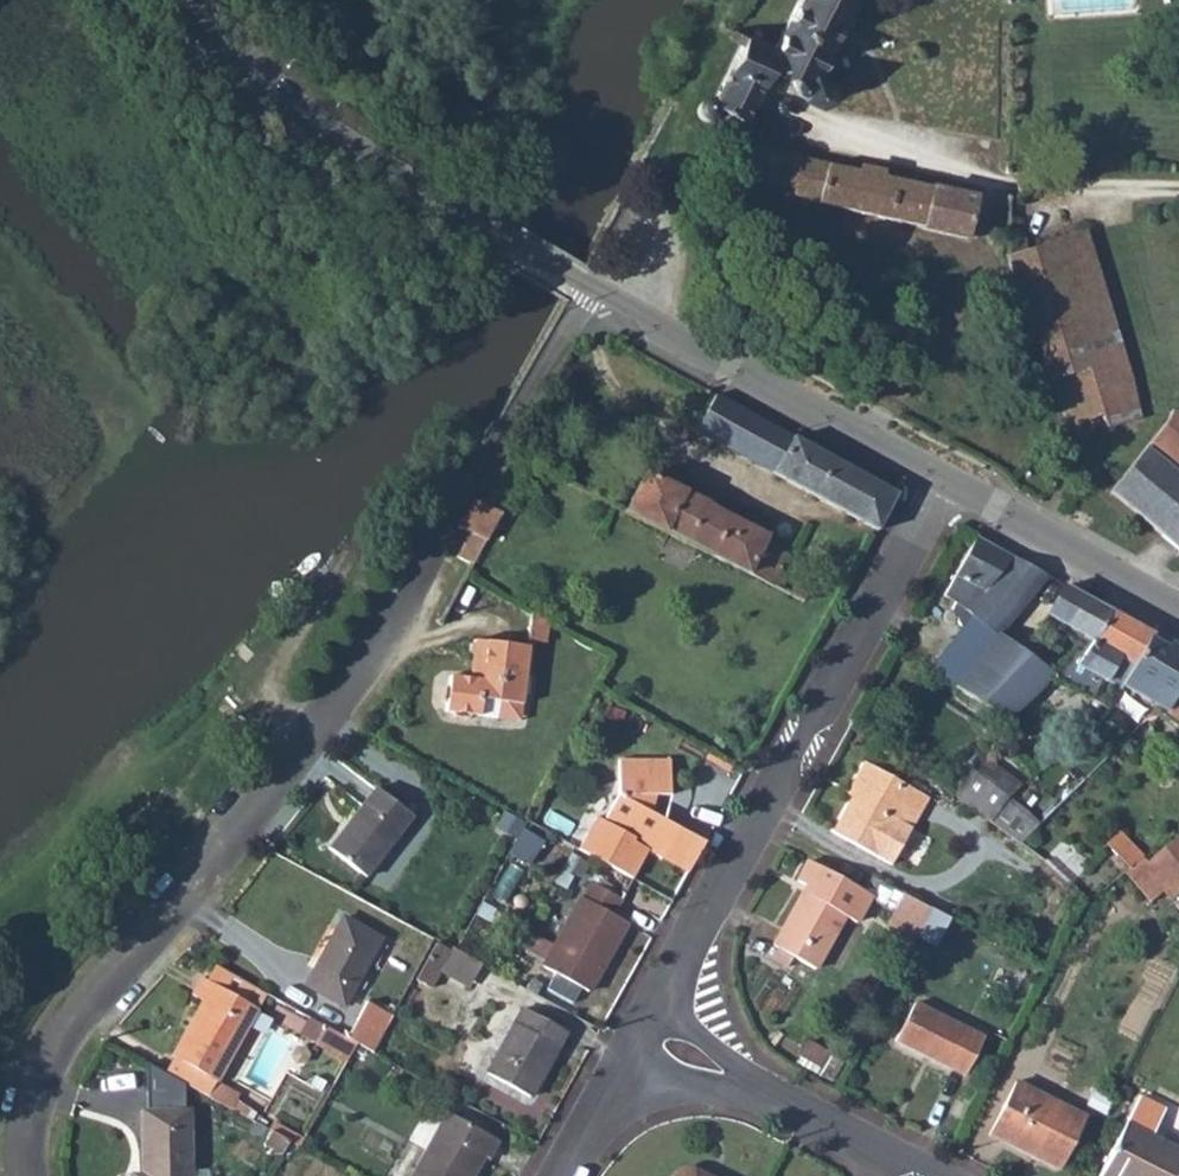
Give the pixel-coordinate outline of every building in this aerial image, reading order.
[(773,47),(734,29),(729,38),(742,44),(714,103),(710,101),(707,101),(704,102),(701,104),(699,106),(698,108),(697,111),(698,114),(699,117),(701,119),(704,122),(707,123),(711,122),(714,121),(717,119),(718,117),(719,114),(743,122),(773,64),(794,75),(791,81),(795,90),(801,93),(799,96),(819,105),(822,103),(827,110),(835,105),(832,98),(843,96),(843,86),(837,86),(837,87),(833,86),(833,80),(818,73),(853,0),(797,0),(773,47)] [(862,166),(861,173),(759,148),(739,176),(818,205),(923,227),(932,188),(883,178),(885,171),(862,166)] [(923,227),(922,229),(967,239),(975,199),(932,188),(923,227)] [(1087,230),(1005,258),(1024,313),(1069,429),(1102,416),(1095,393),(1133,381),(1087,230)] [(697,430),(774,473),(794,437),(716,395),(697,430)] [(1178,473),(1178,472),(1178,411),(1171,411),(1167,420),(1146,447),(1178,473)] [(877,531),(897,494),(794,437),(774,473),(773,474),(877,531)] [(1178,550),(1178,474),(1178,473),(1146,447),(1111,492),(1178,550)] [(707,505),(645,474),(626,513),(775,588),(791,556),(763,543),(767,537),(719,513),(707,505)] [(493,491),(485,506),(475,500),(459,528),(470,533),(483,540),(507,498),(493,491)] [(470,533),(457,558),(470,565),(483,540),(470,533)] [(963,614),(982,591),(1010,556),(977,537),(944,596),(956,602),(952,609),(962,631),(929,672),(955,688),(993,639),(963,614)] [(963,614),(993,639),(995,640),(1047,576),(1010,556),(982,591),(963,614)] [(1085,653),(1076,666),(1078,667),(1066,686),(1109,710),(1122,687),(1150,640),(1153,634),(1065,586),(1045,624),(1060,633),(1064,626),(1086,638),(1077,647),(1085,653)] [(547,622),(531,614),(528,642),(545,643),(547,622)] [(1008,721),(1053,675),(995,640),(993,639),(955,688),(1008,721)] [(1167,711),(1178,689),(1178,649),(1175,654),(1150,640),(1122,687),(1166,711),(1167,711)] [(528,647),(475,641),(475,644),(471,645),(470,654),(473,656),(472,660),(481,671),(470,680),(449,677),(448,687),(443,688),(442,701),(446,704),(445,713),(452,713),(455,718),(468,719),(471,715),(500,718),(502,702),(522,704),(523,698),(528,694),(529,679),(526,676),(528,647)] [(1167,711),(1166,711),(1163,716),(1178,727),(1178,689),(1167,711)] [(671,761),(619,761),(619,795),(604,823),(634,839),(632,842),(662,859),(679,828),(651,813),(656,795),(670,796),(671,761)] [(854,781),(860,784),(852,798),(832,833),(891,865),(909,833),(904,831),(914,812),(919,816),(929,798),(864,763),(854,781)] [(961,765),(957,797),(990,822),(1009,798),(961,765)] [(860,784),(854,781),(846,795),(852,798),(860,784)] [(365,878),(413,817),(376,788),(329,849),(365,878)] [(1027,813),(1009,798),(990,822),(1019,843),(1039,824),(1027,813)] [(530,866),(543,844),(522,830),(510,853),(530,866)] [(1119,832),(1106,844),(1130,868),(1142,857),(1143,856),(1119,832)] [(1147,863),(1168,887),(1177,896),(1178,894),(1178,835),(1147,863)] [(1092,863),(1065,838),(1044,861),(1071,886),(1092,863)] [(1125,873),(1150,902),(1164,891),(1168,887),(1147,863),(1142,857),(1130,868),(1125,873)] [(857,923),(872,896),(809,861),(798,882),(807,886),(774,947),(815,970),(845,917),(857,923)] [(591,883),(544,968),(556,974),(581,988),(588,992),(627,923),(613,916),(622,900),(591,883)] [(1168,887),(1164,891),(1172,900),(1177,896),(1168,887)] [(930,909),(903,894),(889,921),(916,936),(930,909)] [(916,936),(936,946),(950,919),(930,909),(916,936)] [(344,1006),(381,939),(344,918),(306,986),(344,1006)] [(477,920),(469,934),(479,939),(486,925),(477,920)] [(525,930),(515,950),(538,961),(548,941),(525,930)] [(416,980),(432,989),(441,972),(452,952),(451,952),(436,943),(416,980)] [(469,988),(482,965),(453,948),(451,952),(452,952),(441,972),(469,988)] [(503,963),(498,972),(527,988),(533,979),(503,963)] [(217,1082),(266,994),(216,965),(207,981),(202,979),(192,996),(203,1002),(172,1057),(173,1058),(217,1082)] [(581,988),(556,974),(547,990),(573,1004),(581,988)] [(366,1002),(346,1038),(357,1044),(372,1052),(392,1016),(366,1002)] [(965,1076),(984,1039),(915,1004),(895,1041),(965,1076)] [(566,1032),(524,1009),(487,1075),(529,1098),(566,1032)] [(307,1039),(317,1044),(326,1027),(317,1022),(307,1039)] [(317,1044),(347,1061),(357,1044),(346,1038),(326,1027),(317,1044)] [(809,1042),(800,1056),(819,1067),(827,1053),(809,1042)] [(217,1082),(173,1058),(165,1074),(184,1084),(248,1119),(253,1109),(237,1100),(240,1095),(217,1082)] [(190,1111),(185,1110),(184,1084),(165,1074),(149,1068),(147,1111),(142,1111),(143,1175),(191,1175),(190,1111)] [(1017,1082),(990,1135),(1059,1170),(1086,1118),(1017,1082)] [(1151,1137),(1164,1111),(1139,1098),(1099,1175),(1178,1175),(1178,1151),(1151,1137)] [(412,1175),(474,1175),(484,1158),(489,1160),(498,1143),(447,1114),(412,1175)] [(282,1155),(289,1142),(271,1132),(264,1145),(282,1155)]
